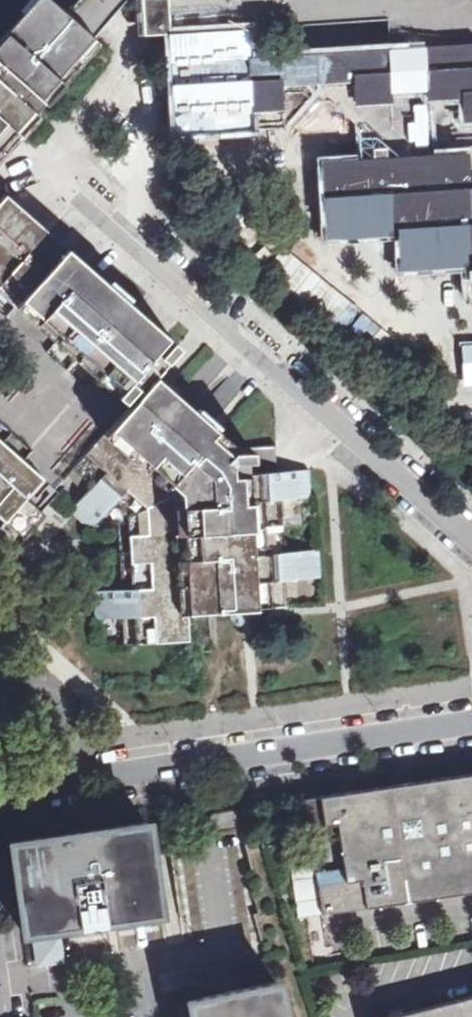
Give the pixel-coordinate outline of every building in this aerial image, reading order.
[(9,135),(13,131),(16,134),(35,113),(31,109),(36,105),(40,100),(43,103),(62,82),(58,79),(76,59),(79,63),(89,51),(97,42),(68,15),(50,0),(41,0),(0,46),(0,145),(9,135)] [(164,0),(139,0),(141,31),(166,30),(164,0)] [(383,48),(264,93),(249,29),(229,30),(181,70),(186,171),(267,167),(267,144),(318,142),(332,127),(369,159),(372,195),(336,198),(340,271),(412,267),(414,302),(451,298),(471,298),(471,42),(383,48)] [(13,552),(46,515),(26,498),(31,493),(46,506),(75,474),(86,485),(90,488),(69,511),(90,529),(107,510),(119,520),(120,543),(123,590),(94,591),(95,619),(132,616),(134,644),(188,640),(187,613),(247,609),(287,607),(285,580),(321,578),(319,550),(283,552),(279,499),(311,497),(309,469),(239,474),(237,460),(244,452),(236,444),(225,457),(204,439),(213,429),(194,412),(153,376),(154,375),(153,375),(178,346),(166,336),(162,341),(81,270),(85,266),(44,230),(40,234),(0,199),(0,304),(118,410),(50,485),(0,440),(0,540),(13,552)] [(272,456),(270,444),(248,448),(250,460),(272,456)] [(304,799),(321,914),(471,891),(471,774),(304,799)] [(239,825),(236,808),(208,813),(210,829),(239,825)] [(159,912),(146,821),(9,841),(22,932),(159,912)] [(62,959),(58,938),(36,941),(39,963),(62,959)] [(277,983),(187,1001),(190,1016),(284,1016),(277,983)] [(386,1016),(471,1016),(471,995),(386,1016)]
